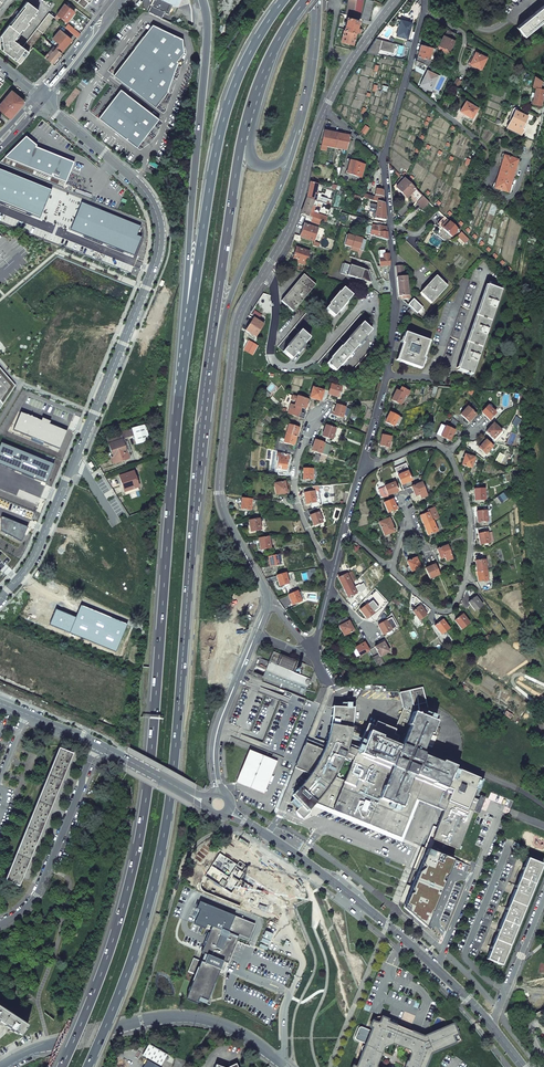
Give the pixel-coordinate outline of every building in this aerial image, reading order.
[(164,12),(168,14),(173,5),(173,4),(174,4),(174,3),(173,2),(173,3),(172,3),(166,0),(153,0),(151,4),(150,4),(150,5),(151,6),(164,12)] [(346,14),(354,16),(357,0),(348,0),(346,14)] [(363,0),(357,0),(354,16),(359,18),(363,0)] [(361,18),(368,20),(373,1),(369,0),(366,0),(361,18)] [(38,11),(39,10),(27,1),(19,11),(17,10),(14,15),(15,17),(0,36),(0,48),(20,64),(22,61),(29,53),(33,47),(38,40),(39,39),(41,36),(46,30),(52,21),(54,19),(55,17),(49,13),(23,47),(15,41),(38,11)] [(74,12),(64,5),(57,14),(59,16),(67,22),(74,12)] [(524,36),(543,20),(543,5),(522,22),(516,27),(524,36)] [(148,12),(161,18),(164,12),(151,6),(148,12)] [(347,17),(343,30),(356,33),(357,28),(359,20),(347,17)] [(56,20),(54,19),(52,21),(46,30),(49,33),(55,25),(57,27),(60,24),(56,20)] [(400,20),(396,36),(407,39),(412,23),(400,20)] [(65,28),(77,38),(80,34),(74,29),(68,24),(65,28)] [(182,39),(152,25),(133,50),(113,75),(155,107),(167,92),(178,62),(176,61),(184,52),(182,39)] [(343,30),(341,41),(353,44),(353,43),(356,33),(343,30)] [(65,36),(58,31),(52,39),(56,42),(52,46),(54,48),(60,52),(65,46),(70,41),(64,37),(65,36)] [(449,36),(448,38),(455,41),(458,35),(451,32),(449,36)] [(441,40),(438,45),(441,46),(450,50),(455,41),(448,38),(449,36),(445,34),(444,36),(443,36),(441,40)] [(52,46),(41,36),(39,39),(38,40),(42,44),(41,45),(50,53),(54,48),(52,46)] [(375,39),(366,52),(376,55),(379,49),(392,52),(395,43),(376,38),(375,39)] [(419,50),(417,56),(429,59),(431,51),(432,48),(421,45),(419,50)] [(60,52),(54,48),(50,53),(47,57),(46,59),(51,63),(56,58),(60,52)] [(475,52),(469,64),(481,69),(487,58),(481,55),(475,52)] [(417,56),(416,61),(424,64),(427,66),(429,59),(417,56)] [(427,71),(421,84),(426,87),(432,90),(436,81),(438,76),(427,71)] [(542,80),(535,76),(532,87),(536,87),(540,88),(542,80)] [(457,79),(452,85),(456,88),(460,81),(457,79)] [(536,87),(535,93),(534,98),(532,104),(540,106),(543,89),(542,89),(540,88),(536,87)] [(120,89),(98,118),(137,147),(159,119),(120,89)] [(22,100),(17,95),(12,90),(0,104),(0,110),(9,118),(23,103),(22,100)] [(466,101),(460,111),(466,114),(472,118),(478,108),(466,101)] [(515,110),(506,128),(520,135),(523,129),(521,128),(524,122),(527,116),(515,110)] [(338,134),(323,131),(323,133),(321,146),(320,150),(326,151),(326,147),(335,149),(338,134)] [(338,134),(335,149),(346,151),(350,136),(344,135),(338,134)] [(26,138),(0,161),(64,187),(73,163),(35,148),(36,146),(26,138)] [(518,160),(504,156),(499,172),(495,188),(511,193),(513,185),(511,185),(518,160)] [(350,161),(346,174),(361,178),(364,165),(350,161)] [(40,218),(51,191),(0,170),(0,202),(40,218)] [(411,198),(416,203),(417,202),(423,197),(417,191),(404,179),(396,188),(407,198),(411,194),(413,196),(411,198)] [(308,191),(306,199),(314,201),(315,201),(316,196),(315,195),(317,185),(310,182),(308,191)] [(377,202),(384,204),(383,197),(375,196),(374,197),(373,201),(377,202)] [(423,209),(429,203),(423,197),(417,202),(416,203),(417,203),(423,209)] [(304,206),(301,215),(306,216),(307,217),(309,214),(314,201),(306,199),(304,206)] [(377,202),(374,219),(385,221),(385,219),(384,204),(377,202)] [(81,203),(70,230),(134,256),(141,238),(136,236),(140,227),(81,203)] [(309,214),(307,217),(312,218),(320,221),(326,222),(326,219),(309,214)] [(444,217),(437,224),(443,229),(446,226),(450,222),(448,220),(444,217)] [(443,229),(451,237),(458,230),(450,222),(446,226),(443,229)] [(300,236),(300,237),(300,238),(313,242),(317,229),(304,225),(300,236)] [(386,228),(372,226),(372,236),(387,240),(386,229),(386,228)] [(457,236),(465,244),(469,240),(461,232),(457,236)] [(296,248),(293,259),(297,261),(296,262),(305,265),(309,252),(296,248)] [(379,259),(380,266),(388,266),(390,265),(389,254),(382,255),(383,259),(379,259)] [(395,266),(396,277),(403,277),(403,266),(395,266)] [(282,302),(293,311),(315,285),(304,276),(282,302)] [(396,277),(398,297),(399,297),(402,300),(407,299),(408,298),(406,276),(403,277),(396,277)] [(421,294),(431,303),(447,286),(437,277),(430,284),(421,294)] [(471,281),(462,306),(470,309),(479,283),(471,281)] [(467,342),(457,370),(471,375),(501,290),(487,285),(477,313),(467,342)] [(325,309),(334,316),(339,311),(340,312),(347,303),(346,302),(351,296),(343,288),(325,309)] [(415,312),(417,314),(421,309),(413,302),(409,306),(411,308),(415,312)] [(407,312),(411,316),(415,312),(411,308),(407,312)] [(462,308),(452,337),(459,340),(469,311),(462,308)] [(277,347),(283,352),(300,331),(301,331),(312,318),(306,313),(277,347)] [(317,364),(322,369),(327,364),(326,364),(362,323),(363,323),(366,319),(361,314),(317,364)] [(253,318),(245,331),(255,337),(263,325),(253,318)] [(327,364),(335,371),(340,365),(341,366),(349,357),(348,356),(358,345),(359,346),(366,338),(365,337),(371,331),(363,323),(362,323),(326,364),(327,364)] [(283,352),(291,359),(296,353),(297,354),(304,345),(303,344),(309,338),(301,331),(300,331),(283,352)] [(401,348),(397,361),(421,369),(424,358),(423,358),(428,341),(404,333),(401,343),(403,344),(401,348)] [(451,339),(442,365),(450,367),(459,341),(451,339)] [(249,340),(243,350),(252,355),(258,345),(249,340)] [(349,374),(354,379),(376,355),(377,344),(373,344),(372,347),(349,374)] [(15,386),(0,369),(0,408),(15,386)] [(341,387),(330,384),(328,394),(338,397),(341,387)] [(409,391),(401,387),(399,392),(396,390),(391,400),(400,405),(405,395),(407,396),(409,391)] [(323,391),(312,388),(309,398),(320,401),(323,391)] [(307,399),(297,396),(296,400),(295,404),(294,405),(302,408),(305,409),(305,407),(306,407),(307,404),(306,404),(307,399)] [(288,413),(299,417),(302,408),(294,405),(295,404),(291,403),(288,413)] [(345,407),(336,405),(333,415),(338,417),(342,418),(343,415),(345,407)] [(495,413),(487,406),(481,413),(489,420),(495,413)] [(475,414),(467,407),(460,415),(468,422),(475,414)] [(21,412),(13,430),(59,449),(66,431),(49,424),(50,421),(42,418),(41,421),(21,412)] [(389,412),(385,422),(393,426),(394,424),(398,425),(401,418),(389,412)] [(520,419),(515,417),(511,424),(516,427),(520,419)] [(493,423),(485,432),(493,439),(500,431),(493,423)] [(144,424),(130,428),(135,444),(149,440),(144,424)] [(445,426),(440,424),(436,434),(441,436),(445,426)] [(298,428),(288,425),(286,433),(296,436),(298,428)] [(335,429),(325,426),(324,428),(324,430),(322,436),(332,440),(335,429)] [(454,430),(445,426),(441,436),(450,440),(454,430)] [(128,429),(105,437),(115,463),(128,458),(121,439),(131,436),(128,429)] [(296,436),(286,433),(283,442),(294,445),(295,441),(296,436)] [(391,437),(381,435),(379,446),(388,448),(391,437)] [(311,451),(321,453),(328,456),(331,446),(324,443),(314,440),(312,446),(312,447),(311,451)] [(492,446),(485,440),(478,448),(485,454),(492,446)] [(0,445),(0,464),(46,483),(54,464),(1,442),(0,445)] [(289,455),(277,454),(276,460),(278,460),(277,469),(286,470),(287,464),(288,464),(289,455)] [(318,463),(319,459),(320,456),(315,454),(314,458),(312,457),(311,461),(318,463)] [(474,458),(464,455),(461,465),(471,468),(474,458)] [(312,469),(303,469),(303,470),(303,474),(303,479),(312,480),(312,469)] [(134,471),(119,477),(125,491),(139,486),(134,471)] [(402,473),(397,476),(401,485),(411,480),(407,471),(402,473)] [(287,492),(284,481),(274,484),(277,495),(287,492)] [(397,491),(394,482),(384,486),(387,495),(397,491)] [(421,483),(411,487),(415,496),(419,494),(420,498),(426,496),(421,483)] [(484,500),(484,489),(473,489),(474,494),(474,500),(484,500)] [(313,491),(303,493),(304,498),(306,504),(315,502),(313,491)] [(252,500),(242,498),(240,509),(250,510),(252,500)] [(396,509),(392,499),(390,500),(383,503),(387,513),(396,509)] [(428,513),(432,521),(433,521),(437,519),(438,518),(437,513),(435,514),(433,508),(427,511),(428,513)] [(487,521),(486,511),(476,512),(477,522),(487,521)] [(318,512),(309,515),(311,520),(313,525),(322,522),(318,512)] [(428,513),(419,516),(423,525),(432,521),(428,513)] [(3,517),(0,517),(1,530),(21,541),(27,527),(3,517)] [(394,531),(389,518),(378,522),(384,536),(394,531)] [(259,519),(248,521),(251,531),(261,529),(259,519)] [(437,531),(433,521),(432,521),(423,525),(427,535),(437,531)] [(479,545),(489,543),(493,542),(491,531),(477,534),(479,545)] [(268,537),(258,539),(260,550),(270,548),(268,537)] [(452,559),(447,545),(436,549),(440,559),(444,557),(445,561),(452,559)] [(278,555),(268,557),(270,566),(280,564),(278,555)] [(420,567),(416,558),(407,562),(411,571),(420,567)] [(486,570),(485,560),(474,561),(476,572),(486,570)] [(439,575),(434,564),(425,568),(429,579),(439,575)] [(487,581),(486,570),(476,572),(477,582),(487,581)] [(356,580),(352,572),(343,576),(341,573),(337,575),(339,578),(338,578),(343,588),(351,584),(353,583),(356,580)] [(285,573),(276,576),(279,586),(288,583),(285,573)] [(356,593),(351,584),(343,588),(347,598),(356,593)] [(297,591),(288,595),(292,605),(301,601),(297,591)] [(482,605),(475,597),(468,602),(474,611),(482,605)] [(374,612),(367,604),(359,610),(366,618),(374,612)] [(56,610),(50,625),(116,652),(127,625),(80,606),(75,618),(56,610)] [(426,615),(420,606),(412,611),(418,620),(426,615)] [(387,620),(384,614),(379,620),(381,623),(386,621),(387,620)] [(469,623),(462,615),(454,621),(461,629),(469,623)] [(448,628),(442,620),(434,626),(441,635),(448,628)] [(353,631),(348,621),(340,626),(339,627),(344,636),(353,631)] [(391,630),(386,621),(381,623),(378,625),(377,625),(380,630),(383,635),(384,634),(391,630)] [(389,652),(383,642),(379,645),(377,646),(374,647),(378,654),(380,657),(380,656),(389,652)] [(366,646),(364,643),(355,648),(359,656),(369,651),(368,650),(366,646)] [(247,674),(266,681),(267,678),(305,694),(308,685),(310,686),(312,682),(310,682),(311,679),(293,672),(297,662),(273,652),(268,662),(257,658),(253,667),(264,672),(263,676),(249,670),(247,674)] [(372,658),(378,667),(384,664),(380,656),(380,657),(378,654),(372,658)] [(343,707),(333,707),(333,710),(317,704),(285,691),(280,702),(279,701),(260,748),(273,754),(283,758),(280,766),(290,770),(283,789),(292,797),(301,806),(295,812),(302,819),(310,812),(308,809),(314,803),(399,838),(416,796),(419,797),(421,794),(446,805),(445,808),(448,809),(437,836),(434,835),(432,839),(458,850),(474,811),(479,796),(477,796),(484,779),(421,753),(428,734),(430,734),(435,721),(427,718),(428,714),(422,687),(399,693),(403,708),(392,734),(390,740),(351,725),(352,720),(353,713),(354,713),(354,703),(343,702),(343,707)] [(271,760),(250,751),(239,780),(261,789),(269,770),(267,769),(271,760)] [(424,847),(400,907),(426,930),(454,860),(424,847)] [(541,865),(527,858),(487,959),(501,965),(541,865)] [(256,924),(201,902),(198,909),(201,910),(197,920),(196,919),(194,923),(211,930),(203,952),(208,954),(205,962),(195,958),(191,968),(198,971),(190,993),(187,999),(198,1003),(199,1000),(207,1004),(220,971),(225,973),(239,937),(249,941),(256,924)] [(21,1035),(22,1033),(28,1024),(0,1006),(0,1023),(9,1029),(16,1033),(17,1033),(21,1035)] [(430,1053),(455,1042),(452,1036),(458,1034),(453,1024),(424,1037),(411,1032),(411,1031),(397,1025),(396,1026),(386,1022),(387,1019),(382,1017),(380,1017),(378,1017),(377,1017),(375,1018),(374,1019),(373,1020),(372,1021),(370,1027),(372,1028),(365,1045),(364,1045),(362,1046),(361,1047),(361,1049),(361,1056),(356,1066),(376,1066),(383,1047),(393,1043),(409,1050),(411,1054),(406,1066),(425,1066),(430,1053)] [(142,1055),(160,1065),(167,1055),(148,1044),(142,1055)]
